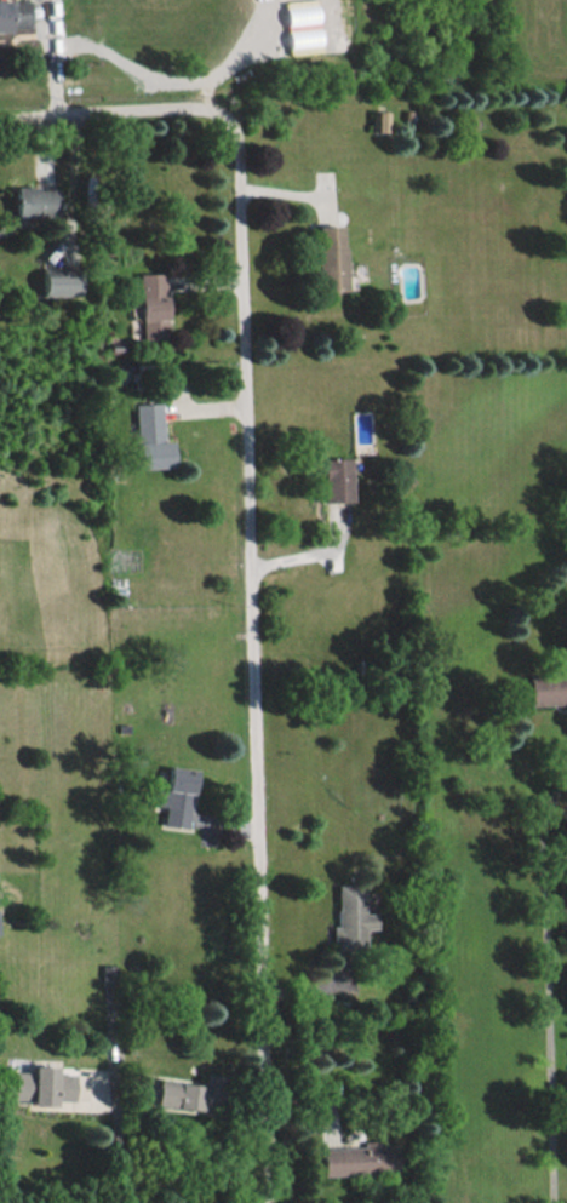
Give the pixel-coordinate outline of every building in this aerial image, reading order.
[(31,30),(30,0),(0,0),(0,30),(31,30)] [(321,45),(318,3),(301,4),(301,2),(285,3),(288,53),(307,52),(307,46),(321,45)] [(390,111),(375,110),(374,131),(390,131),(390,111)] [(14,217),(57,216),(56,186),(14,187),(14,217)] [(342,224),(314,225),(316,290),(345,289),(342,224)] [(41,295),(79,295),(78,270),(41,270),(41,295)] [(137,273),(139,339),(165,338),(163,272),(137,273)] [(171,466),(170,440),(161,440),(160,402),(133,403),(136,468),(171,466)] [(350,500),(349,457),(322,457),(323,501),(350,500)] [(566,703),(566,713),(566,672),(525,674),(526,705),(566,703)] [(163,825),(189,826),(194,768),(168,766),(166,786),(156,785),(154,805),(164,806),(163,825)] [(376,912),(363,912),(363,883),(336,884),(336,925),(331,925),(331,950),(364,949),(364,928),(376,928),(376,912)] [(73,1073),(54,1073),(54,1065),(30,1064),(30,1071),(12,1070),(11,1102),(54,1103),(54,1099),(72,1100),(73,1073)] [(206,1084),(159,1078),(156,1105),(203,1110),(206,1084)] [(321,1147),(322,1174),(395,1173),(394,1142),(362,1143),(362,1146),(321,1147)]
